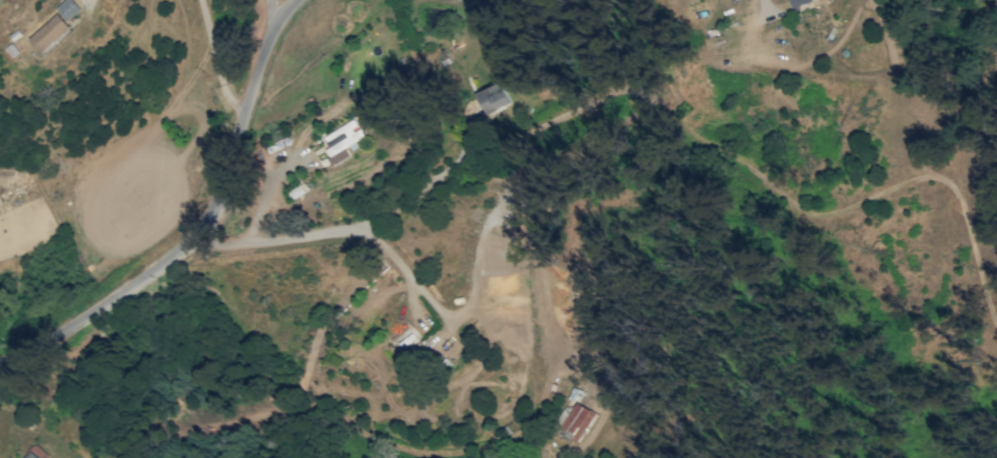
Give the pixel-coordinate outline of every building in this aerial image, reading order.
[(81,9),(72,0),(64,0),(55,8),(68,21),(81,9)] [(70,28),(57,13),(28,39),(41,53),(70,28)] [(476,93),(486,115),(512,103),(502,81),(476,93)] [(356,144),(355,141),(364,136),(359,127),(358,128),(354,120),(321,137),(331,157),(356,144)] [(577,443),(597,414),(578,402),(559,431),(577,443)]
